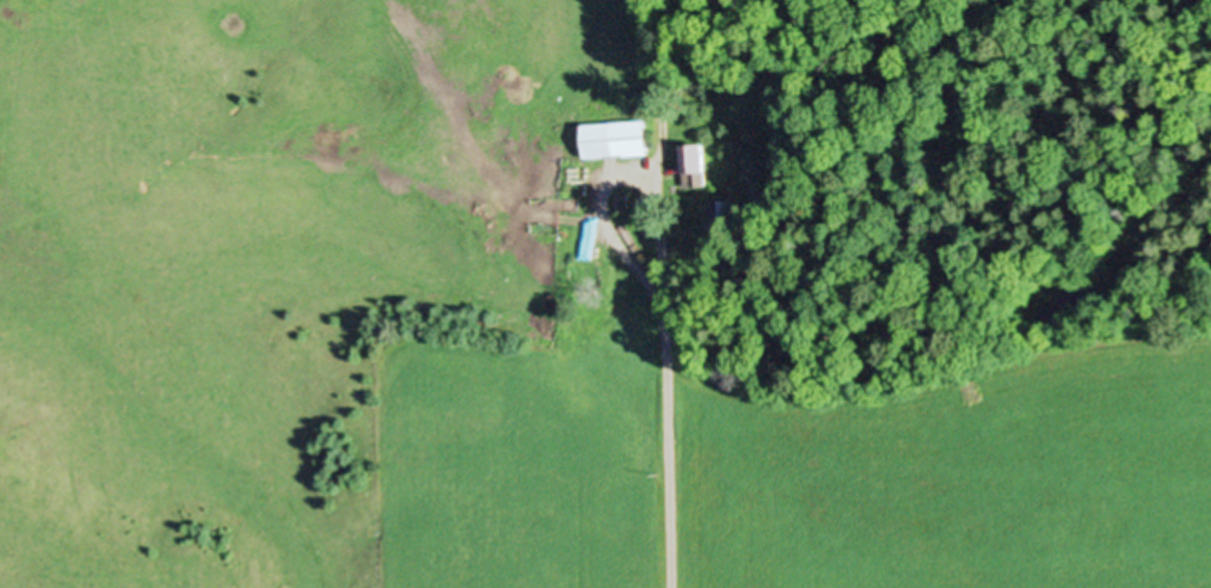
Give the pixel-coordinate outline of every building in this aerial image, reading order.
[(657,153),(656,119),(592,121),(593,155),(657,153)] [(712,185),(712,142),(690,143),(690,186),(712,185)]
